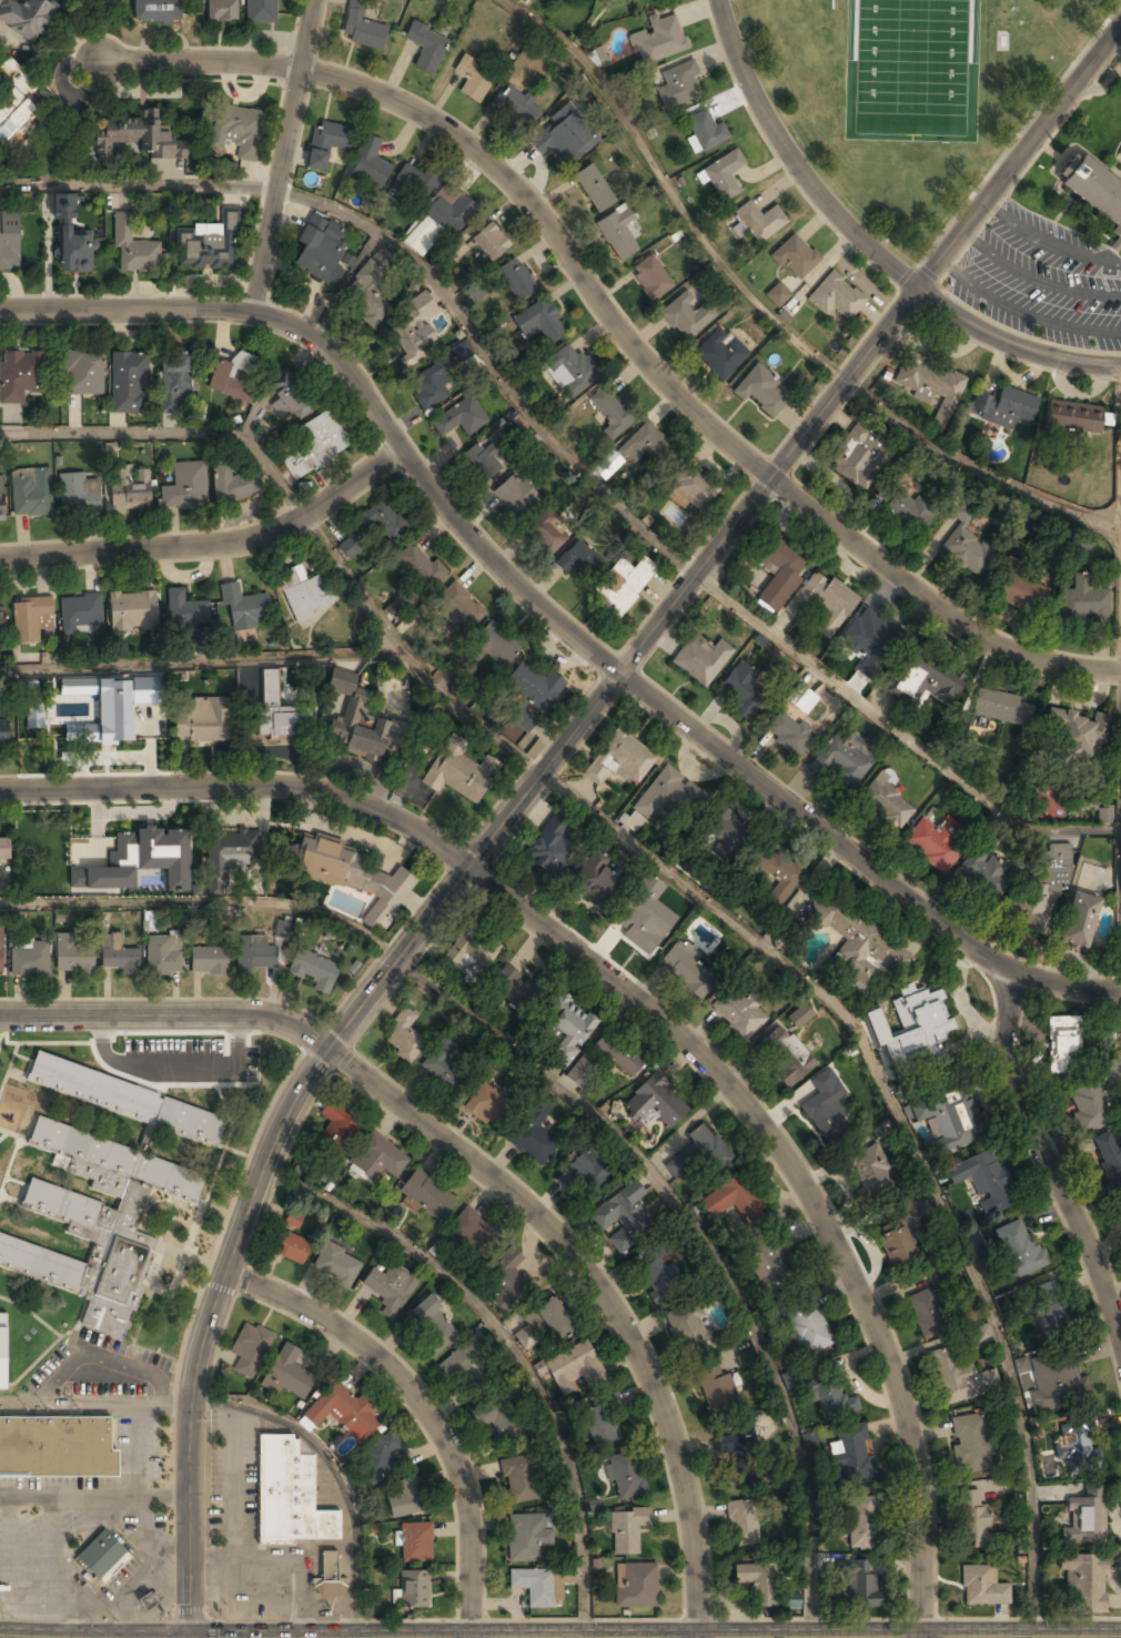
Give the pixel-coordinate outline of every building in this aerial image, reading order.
[(60,3),(54,0),(21,0),(18,6),(7,0),(2,0),(0,4),(0,25),(37,46),(60,3)] [(133,23),(180,23),(180,0),(133,0),(133,23)] [(206,22),(236,22),(236,0),(206,0),(206,22)] [(245,23),(276,23),(276,0),(245,0),(245,23)] [(365,0),(350,0),(341,40),(382,49),(387,27),(361,21),(365,0)] [(647,23),(649,30),(628,36),(637,65),(687,51),(677,16),(647,23)] [(414,65),(434,74),(450,38),(412,21),(404,39),(423,47),(414,65)] [(609,62),(601,46),(588,52),(596,68),(609,62)] [(466,80),(459,91),(478,104),(497,75),(464,53),(453,71),(466,80)] [(699,97),(691,79),(699,75),(693,60),(659,73),(665,87),(657,91),(665,111),(699,97)] [(31,148),(34,80),(10,78),(9,94),(0,94),(0,147),(31,148)] [(542,112),(512,82),(493,101),(523,131),(542,112)] [(255,163),(265,112),(219,103),(210,144),(238,150),(235,159),(255,163)] [(552,148),(565,166),(597,145),(572,108),(526,138),(539,156),(552,148)] [(185,159),(184,141),(171,141),(170,125),(159,127),(158,110),(139,110),(139,119),(98,120),(99,146),(138,145),(138,160),(185,159)] [(695,151),(729,141),(723,121),(711,124),(707,111),(684,118),(695,151)] [(352,127),(314,120),(306,169),(325,172),(330,148),(347,151),(352,127)] [(346,173),(381,190),(392,166),(374,158),(382,141),(365,133),(346,173)] [(740,191),(730,173),(745,164),(737,150),(703,169),(720,202),(740,191)] [(1119,185),(1090,161),(1075,156),(1062,173),(1059,183),(1112,229),(1110,233),(1120,242),(1120,186),(1119,185)] [(436,176),(403,162),(390,192),(423,206),(436,176)] [(597,213),(615,202),(592,164),(574,175),(597,213)] [(479,209),(462,193),(451,206),(440,196),(424,214),(453,239),(479,209)] [(734,211),(755,245),(787,223),(775,205),(760,214),(750,200),(734,211)] [(597,222),(617,262),(638,252),(625,225),(633,221),(627,208),(597,222)] [(0,211),(0,271),(19,271),(19,211),(0,211)] [(293,264),(327,284),(347,249),(317,232),(324,220),(312,213),(296,242),(304,245),(293,264)] [(129,214),(114,214),(115,273),(160,272),(160,243),(130,243),(129,214)] [(491,263),(511,245),(491,222),(471,240),(491,263)] [(58,231),(58,273),(93,273),(93,231),(58,231)] [(229,233),(178,233),(178,269),(229,269),(229,233)] [(797,282),(820,260),(795,233),(771,254),(797,282)] [(445,250),(455,260),(468,248),(458,238),(445,250)] [(652,302),(674,287),(652,254),(630,269),(652,302)] [(496,271),(519,302),(537,289),(515,257),(496,271)] [(390,304),(372,291),(385,274),(367,261),(339,300),(374,325),(390,304)] [(830,309),(849,323),(867,300),(830,271),(806,301),(825,316),(830,309)] [(764,294),(776,308),(792,294),(779,280),(764,294)] [(658,314),(684,343),(707,323),(681,294),(658,314)] [(541,332),(547,344),(567,333),(546,297),(512,317),(525,341),(541,332)] [(410,364),(430,352),(413,323),(420,318),(414,309),(387,324),(410,364)] [(693,355),(721,383),(743,361),(715,332),(693,355)] [(543,366),(572,401),(598,377),(569,343),(543,366)] [(231,363),(216,358),(208,390),(246,403),(261,360),(235,351),(231,363)] [(966,381),(909,352),(892,384),(929,403),(932,394),(953,404),(966,381)] [(42,353),(0,353),(0,428),(19,428),(19,393),(41,393),(42,353)] [(102,395),(102,354),(63,354),(63,395),(102,395)] [(111,354),(111,414),(145,414),(145,354),(111,354)] [(191,356),(161,355),(159,413),(189,414),(191,356)] [(407,381),(424,412),(454,395),(437,364),(407,381)] [(744,403),(748,397),(772,418),(791,396),(756,364),(731,392),(744,403)] [(279,397),(270,406),(280,417),(287,410),(297,421),(314,404),(282,372),(267,386),(279,397)] [(969,415),(1012,431),(1016,422),(1028,427),(1039,397),(1001,384),(996,398),(977,392),(969,415)] [(600,432),(612,443),(635,419),(604,387),(587,404),(608,424),(600,432)] [(1102,407),(1048,401),(1044,428),(1099,435),(1102,407)] [(432,424),(442,438),(469,418),(459,404),(432,424)] [(300,476),(352,444),(330,408),(296,429),(306,445),(287,457),(300,476)] [(646,472),(673,454),(652,423),(625,441),(646,472)] [(857,486),(885,447),(855,425),(826,464),(857,486)] [(503,467),(481,441),(459,458),(482,485),(503,467)] [(623,462),(612,450),(592,468),(604,480),(623,462)] [(212,463),(214,502),(260,499),(259,472),(232,473),(231,462),(212,463)] [(172,487),(160,487),(161,508),(203,507),(202,463),(172,464),(172,487)] [(719,493),(689,464),(669,485),(700,514),(719,493)] [(51,515),(51,467),(10,468),(11,516),(51,515)] [(149,468),(110,468),(111,508),(149,508),(149,468)] [(99,492),(84,493),(83,474),(58,476),(60,515),(100,513),(99,492)] [(492,494),(517,519),(538,499),(512,474),(492,494)] [(886,518),(909,518),(909,525),(931,525),(931,508),(921,508),(921,493),(886,493),(886,518)] [(385,496),(356,518),(365,529),(374,523),(390,543),(410,526),(385,496)] [(522,528),(546,557),(572,536),(548,507),(522,528)] [(938,552),(973,580),(996,553),(959,525),(938,552)] [(370,543),(358,529),(338,545),(350,560),(370,543)] [(809,564),(775,538),(756,564),(772,576),(755,600),(774,614),(809,564)] [(574,566),(593,582),(607,564),(577,539),(555,566),(566,575),(574,566)] [(413,542),(395,559),(427,592),(446,574),(413,542)] [(656,567),(643,557),(635,569),(618,558),(590,600),(620,620),(656,567)] [(1036,611),(1050,575),(1006,557),(991,595),(1036,611)] [(274,577),(295,624),(329,609),(315,577),(307,580),(301,565),(274,577)] [(814,569),(786,611),(799,620),(810,604),(825,614),(814,631),(830,641),(858,599),(814,569)] [(1110,619),(1110,588),(1087,589),(1087,576),(1072,576),(1073,589),(1058,589),(1058,619),(1110,619)] [(454,582),(433,603),(465,633),(486,611),(454,582)] [(222,585),(229,631),(271,625),(266,595),(241,598),(239,583),(222,585)] [(185,588),(168,588),(168,628),(209,628),(209,600),(185,600),(185,588)] [(110,630),(158,629),(156,592),(109,593),(110,630)] [(101,596),(60,597),(61,631),(102,630),(101,596)] [(40,644),(40,637),(51,636),(51,600),(12,600),(13,644),(40,644)] [(898,626),(864,611),(850,644),(886,657),(898,626)] [(502,669),(521,649),(491,621),(464,650),(479,665),(487,656),(502,669)] [(706,689),(734,650),(718,639),(713,648),(693,634),(670,664),(706,689)] [(906,656),(895,695),(918,701),(921,690),(955,701),(963,674),(906,656)] [(729,709),(747,721),(772,686),(739,661),(719,689),(735,701),(729,709)] [(551,670),(544,679),(521,663),(504,686),(544,714),(566,683),(551,670)] [(382,760),(390,726),(361,719),(367,690),(355,688),(358,675),(332,669),(326,692),(341,696),(330,748),(382,760)] [(132,703),(166,703),(166,677),(60,679),(61,695),(99,694),(99,724),(65,724),(65,742),(132,742),(132,703)] [(972,716),(1021,726),(1027,698),(978,688),(972,716)] [(26,728),(44,728),(43,692),(26,692),(26,728)] [(192,698),(192,709),(174,709),(174,742),(228,741),(228,697),(192,698)] [(538,715),(513,702),(505,718),(530,732),(538,715)] [(797,759),(815,736),(779,708),(760,731),(797,759)] [(262,709),(262,739),(305,739),(305,709),(262,709)] [(1104,717),(1094,715),(1093,717),(1048,709),(1044,727),(1058,729),(1052,761),(1095,769),(1104,717)] [(79,712),(51,711),(51,742),(79,744),(79,712)] [(9,747),(9,721),(0,721),(0,747),(9,747)] [(636,783),(657,758),(619,727),(580,774),(598,788),(616,767),(636,783)] [(854,790),(875,758),(832,730),(811,762),(854,790)] [(475,809),(502,765),(485,755),(479,764),(447,744),(426,779),(475,809)] [(898,830),(916,806),(891,789),(899,778),(882,766),(857,801),(898,830)] [(632,806),(654,827),(690,787),(667,767),(632,806)] [(726,859),(744,832),(729,822),(735,815),(719,803),(696,839),(726,859)] [(1114,823),(1113,804),(1098,805),(1098,823),(1114,823)] [(623,823),(635,832),(645,819),(633,810),(623,823)] [(945,874),(963,849),(948,837),(958,822),(947,815),(938,827),(922,815),(901,842),(945,874)] [(552,816),(522,857),(548,877),(578,835),(552,816)] [(189,891),(189,829),(164,829),(164,827),(136,827),(136,832),(116,832),(116,850),(108,850),(108,867),(69,867),(69,888),(135,888),(135,869),(166,869),(166,891),(189,891)] [(260,867),(259,831),(208,833),(209,869),(260,867)] [(417,879),(397,867),(390,879),(366,865),(367,858),(347,846),(305,833),(302,839),(294,866),(301,870),(326,877),(344,888),(367,894),(375,899),(375,902),(365,919),(363,924),(374,931),(383,933),(417,879)] [(55,861),(55,876),(77,876),(77,836),(21,837),(21,861),(55,861)] [(9,861),(10,838),(0,838),(0,861),(9,861)] [(1072,850),(1036,840),(1013,923),(1050,933),(1072,850)] [(978,845),(956,869),(991,903),(1013,879),(978,845)] [(764,901),(778,910),(804,869),(767,846),(755,866),(777,880),(764,901)] [(593,857),(564,891),(578,903),(584,896),(604,911),(626,883),(593,857)] [(824,891),(807,916),(845,942),(827,968),(866,995),(883,970),(895,978),(912,953),(824,891)] [(1100,900),(1071,893),(1061,944),(1089,950),(1100,900)] [(630,899),(613,924),(653,953),(668,932),(657,923),(660,920),(630,899)] [(275,937),(289,938),(291,921),(276,920),(275,937)] [(502,947),(486,936),(481,943),(462,932),(443,963),(465,978),(469,969),(483,977),(502,947)] [(101,934),(101,969),(121,969),(121,974),(139,974),(139,949),(120,949),(120,934),(101,934)] [(145,937),(145,974),(179,974),(179,937),(145,937)] [(276,970),(276,947),(266,947),(266,938),(236,938),(236,970),(276,970)] [(701,1000),(723,972),(678,938),(657,965),(701,1000)] [(48,977),(48,944),(10,944),(11,977),(48,977)] [(93,972),(93,946),(57,946),(57,972),(93,972)] [(190,949),(190,974),(228,974),(228,949),(190,949)] [(314,983),(312,990),(329,997),(340,967),(296,950),(287,973),(314,983)] [(488,992),(529,1015),(545,988),(504,964),(488,992)] [(709,1007),(743,1042),(768,1019),(734,983),(709,1007)] [(880,1069),(959,1043),(940,985),(916,994),(912,983),(896,989),(899,998),(889,1001),(899,1029),(886,1033),(877,1007),(861,1012),(880,1069)] [(543,1020),(565,1034),(552,1055),(566,1065),(597,1020),(559,995),(543,1020)] [(798,1029),(814,1014),(803,1002),(787,1017),(798,1029)] [(381,1043),(411,1064),(426,1041),(410,1029),(418,1015),(406,1007),(381,1043)] [(1048,1018),(1050,1068),(1079,1066),(1078,1017),(1048,1018)] [(594,1045),(630,1079),(645,1063),(608,1030),(594,1045)] [(458,1041),(431,1041),(431,1090),(458,1090),(458,1041)] [(788,1090),(816,1062),(801,1048),(774,1075),(788,1090)] [(229,1115),(34,1055),(26,1085),(220,1145),(229,1115)] [(580,1089),(596,1069),(580,1056),(563,1076),(580,1089)] [(668,1130),(687,1111),(653,1075),(623,1105),(646,1129),(657,1119),(668,1130)] [(791,1093),(799,1105),(817,1091),(808,1080),(791,1093)] [(1098,1080),(1068,1089),(1080,1132),(1111,1123),(1098,1080)] [(463,1109),(491,1129),(511,1101),(482,1081),(463,1109)] [(986,1136),(966,1081),(907,1102),(915,1125),(933,1119),(941,1139),(933,1142),(938,1153),(986,1136)] [(798,1108),(828,1145),(849,1129),(829,1103),(825,1106),(815,1095),(798,1108)] [(319,1114),(329,1120),(317,1139),(344,1154),(363,1120),(327,1100),(319,1114)] [(506,1140),(542,1169),(563,1140),(527,1112),(506,1140)] [(155,1240),(137,1234),(151,1189),(196,1203),(206,1172),(37,1119),(29,1142),(58,1151),(52,1166),(91,1180),(89,1189),(119,1199),(117,1205),(29,1179),(21,1204),(69,1219),(64,1232),(93,1241),(87,1261),(0,1234),(0,1263),(88,1292),(77,1326),(123,1341),(155,1240)] [(690,1147),(714,1176),(734,1160),(704,1122),(686,1136),(694,1145),(690,1147)] [(394,1179),(410,1157),(372,1130),(349,1162),(374,1181),(383,1170),(394,1179)] [(1115,1143),(1094,1154),(1110,1184),(1120,1179),(1120,1154),(1115,1143)] [(852,1153),(861,1196),(891,1191),(882,1147),(852,1153)] [(1016,1205),(993,1147),(945,1167),(952,1189),(970,1182),(983,1217),(1016,1205)] [(607,1173),(582,1151),(559,1176),(586,1199),(607,1173)] [(437,1225),(457,1201),(417,1169),(397,1193),(437,1225)] [(698,1203),(711,1220),(731,1204),(748,1226),(766,1212),(736,1173),(698,1203)] [(599,1232),(648,1201),(636,1182),(587,1212),(599,1232)] [(496,1232),(468,1207),(450,1230),(478,1254),(496,1232)] [(284,1225),(308,1233),(313,1218),(289,1210),(284,1225)] [(990,1231),(1011,1281),(1049,1264),(1041,1245),(1032,1248),(1020,1219),(990,1231)] [(905,1223),(877,1230),(888,1267),(915,1260),(905,1223)] [(313,1242),(276,1230),(269,1253),(305,1265),(313,1242)] [(770,1241),(744,1252),(761,1292),(788,1280),(770,1241)] [(336,1277),(334,1285),(351,1291),(362,1260),(322,1245),(313,1270),(336,1277)] [(481,1283),(513,1312),(537,1285),(516,1266),(524,1257),(513,1247),(481,1283)] [(649,1301),(673,1296),(666,1261),(643,1264),(649,1301)] [(396,1322),(418,1278),(390,1264),(385,1275),(371,1267),(361,1287),(386,1301),(378,1313),(396,1322)] [(1029,1288),(1044,1332),(1068,1324),(1053,1280),(1029,1288)] [(907,1297),(923,1342),(948,1332),(931,1288),(907,1297)] [(555,1296),(522,1320),(544,1352),(577,1328),(555,1296)] [(407,1316),(431,1341),(423,1347),(433,1359),(461,1334),(428,1297),(407,1316)] [(801,1358),(835,1344),(817,1302),(784,1316),(801,1358)] [(663,1318),(690,1359),(715,1343),(688,1303),(663,1318)] [(229,1354),(240,1359),(235,1371),(253,1379),(273,1337),(243,1323),(229,1354)] [(971,1346),(990,1339),(984,1325),(967,1332),(971,1346)] [(487,1345),(477,1333),(440,1367),(466,1397),(487,1378),(476,1366),(484,1358),(478,1353),(487,1345)] [(587,1342),(545,1363),(562,1397),(580,1388),(583,1392),(606,1381),(587,1342)] [(277,1396),(281,1388),(304,1401),(315,1378),(293,1366),(301,1352),(284,1343),(261,1387),(277,1396)] [(999,1391),(994,1371),(973,1375),(971,1364),(956,1367),(951,1347),(930,1353),(942,1405),(999,1391)] [(721,1375),(716,1362),(691,1372),(710,1417),(740,1404),(727,1373),(721,1375)] [(1085,1378),(1077,1379),(1075,1363),(1052,1365),(1054,1398),(1088,1395),(1085,1378)] [(859,1411),(857,1395),(842,1398),(838,1376),(805,1383),(808,1402),(819,1399),(822,1417),(859,1411)] [(302,1417),(316,1429),(329,1416),(360,1444),(382,1419),(357,1398),(355,1401),(334,1382),(302,1417)] [(594,1448),(623,1439),(610,1401),(582,1409),(594,1448)] [(493,1440),(517,1435),(509,1403),(486,1408),(493,1440)] [(993,1468),(986,1414),(949,1418),(957,1474),(993,1468)] [(117,1477),(0,1477),(0,1419),(107,1418),(107,1452),(117,1452),(117,1477)] [(875,1477),(865,1422),(835,1426),(837,1440),(827,1443),(832,1474),(841,1472),(844,1483),(875,1477)] [(719,1435),(727,1482),(756,1477),(748,1430),(719,1435)] [(1090,1448),(1090,1432),(1059,1432),(1059,1467),(1101,1467),(1101,1448),(1090,1448)] [(257,1436),(257,1543),(339,1543),(339,1513),(314,1513),(313,1456),(296,1456),(296,1436),(257,1436)] [(360,1452),(373,1484),(396,1474),(388,1453),(400,1448),(395,1437),(360,1452)] [(616,1503),(646,1495),(635,1452),(605,1459),(616,1503)] [(536,1499),(527,1455),(499,1460),(508,1505),(536,1499)] [(417,1478),(397,1485),(401,1493),(385,1498),(392,1519),(426,1508),(417,1478)] [(1103,1486),(1084,1487),(1084,1499),(1068,1500),(1069,1528),(1059,1528),(1060,1546),(1104,1545),(1103,1486)] [(959,1490),(959,1547),(987,1547),(987,1490),(959,1490)] [(849,1497),(849,1549),(873,1549),(873,1497),(849,1497)] [(755,1499),(725,1504),(731,1548),(761,1544),(755,1499)] [(638,1555),(638,1527),(650,1526),(649,1510),(610,1511),(612,1556),(638,1555)] [(541,1561),(541,1549),(551,1549),(551,1515),(507,1516),(508,1563),(541,1561)] [(432,1525),(401,1525),(401,1563),(432,1563),(432,1525)] [(129,1554),(104,1529),(74,1558),(98,1583),(129,1554)] [(337,1553),(322,1553),(322,1579),(313,1579),(313,1598),(337,1598),(337,1553)] [(1105,1611),(1105,1556),(1061,1556),(1061,1589),(1071,1589),(1071,1611),(1105,1611)] [(869,1560),(847,1560),(847,1606),(878,1607),(878,1574),(869,1573),(869,1560)] [(615,1564),(615,1607),(655,1607),(655,1564),(615,1564)] [(776,1608),(775,1564),(734,1565),(734,1585),(751,1584),(753,1609),(776,1608)] [(961,1565),(961,1605),(1010,1605),(1010,1585),(991,1585),(991,1565),(961,1565)] [(400,1573),(400,1607),(428,1607),(428,1573),(400,1573)] [(558,1574),(508,1574),(508,1589),(527,1590),(527,1609),(558,1609),(558,1574)] [(138,1601),(145,1611),(156,1604),(149,1593),(138,1601)]
